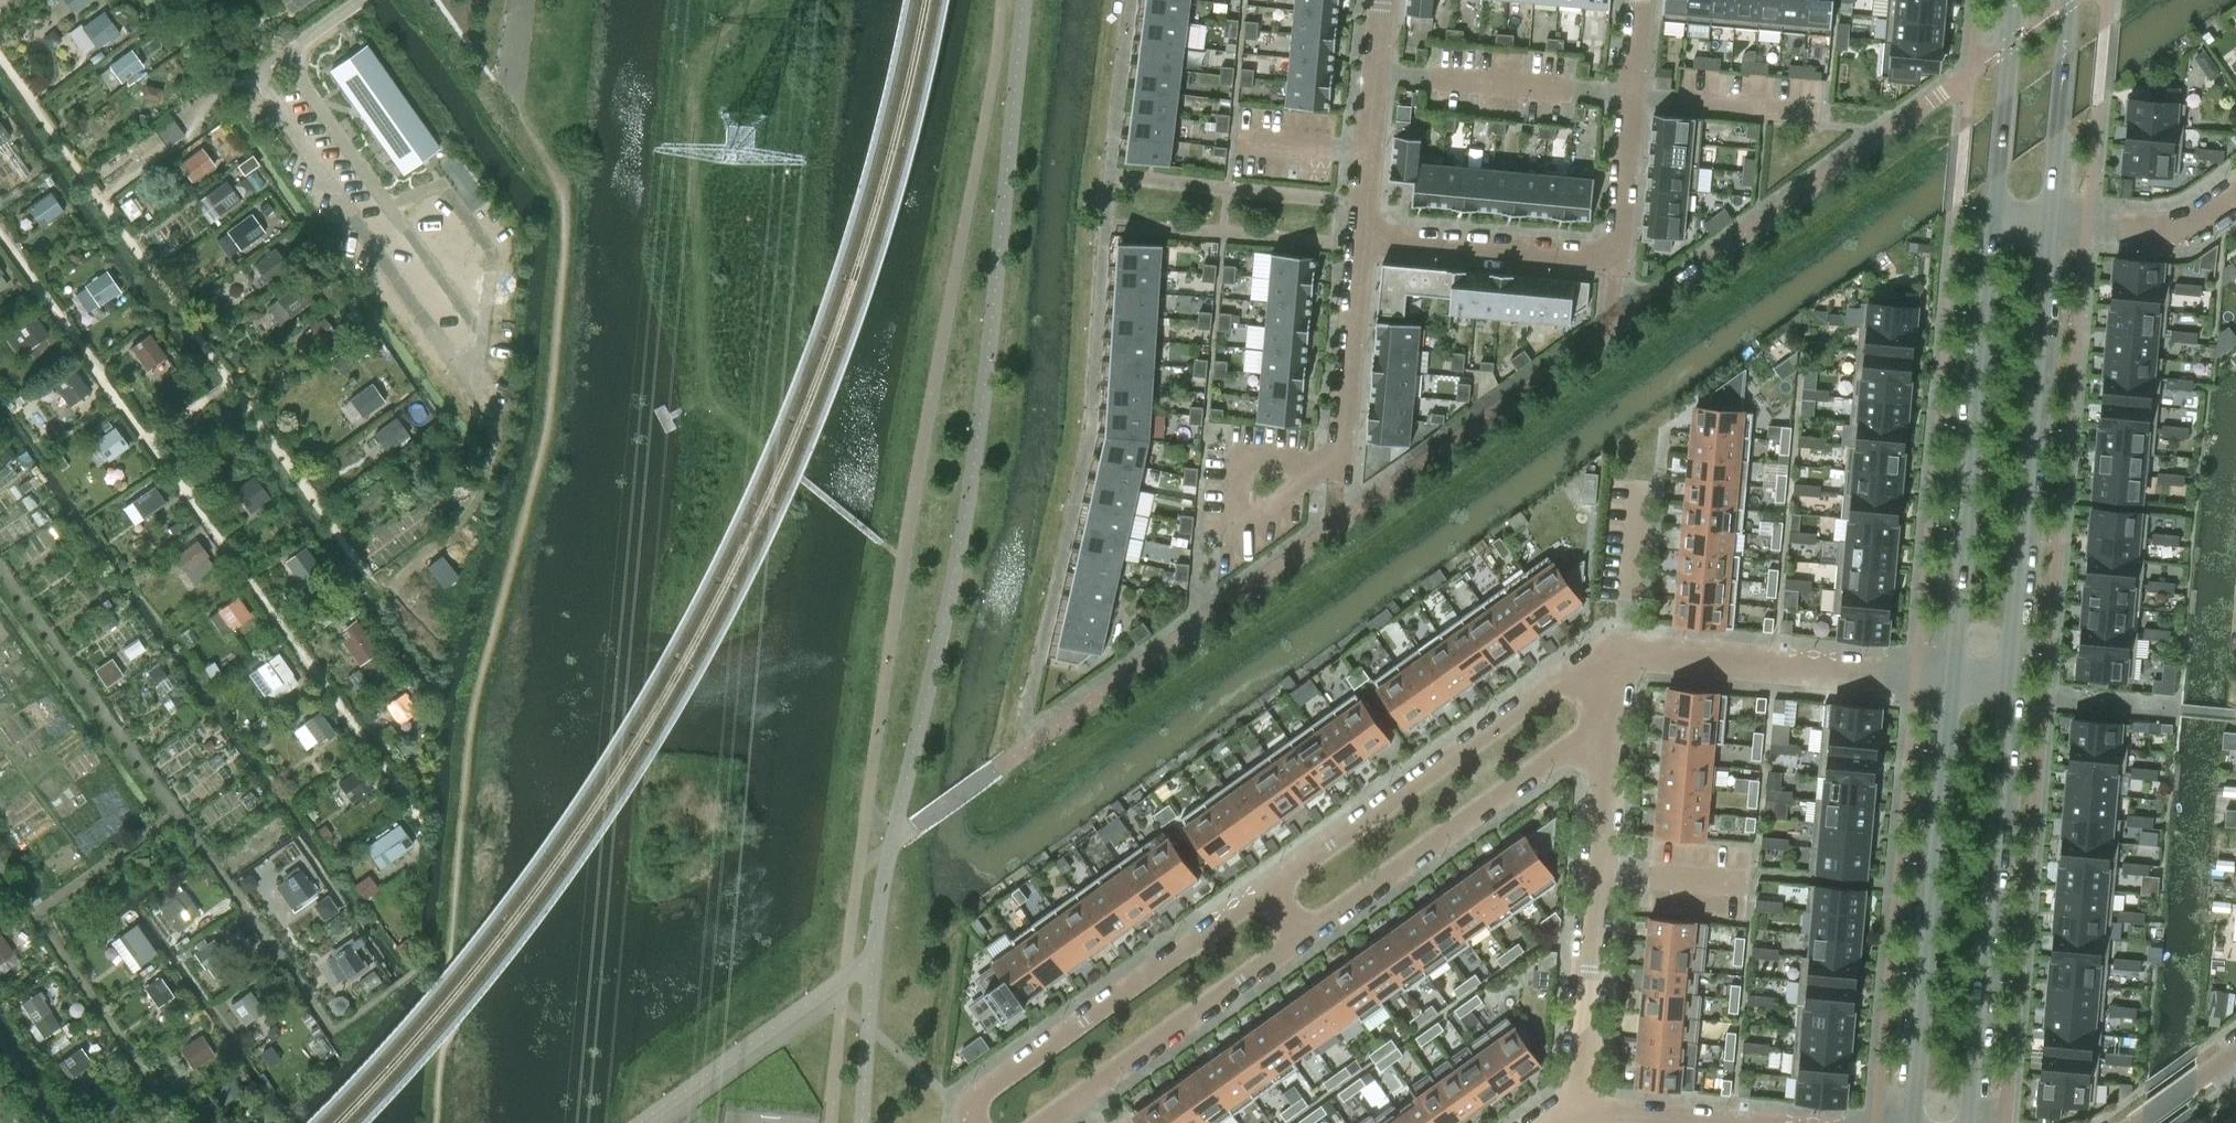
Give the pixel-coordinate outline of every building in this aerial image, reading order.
[(87,0),(64,0),(72,11),(87,0)] [(311,0),(281,0),(290,14),(311,0)] [(1192,0),(1147,0),(1145,17),(1189,23),(1192,0)] [(1340,0),(1295,0),(1294,10),(1338,14),(1340,0)] [(1434,0),(1406,0),(1405,14),(1433,16),(1434,0)] [(1610,0),(1584,0),(1583,6),(1608,8),(1608,9),(1610,9),(1610,0)] [(1662,20),(1686,22),(1688,0),(1664,0),(1662,20)] [(1686,22),(1710,25),(1713,0),(1688,0),(1686,22)] [(1710,25),(1734,27),(1737,0),(1713,0),(1710,25)] [(1734,27),(1758,29),(1761,0),(1737,0),(1734,27)] [(1758,29),(1782,31),(1784,0),(1761,0),(1758,29)] [(1782,31),(1805,33),(1808,0),(1784,0),(1782,31)] [(1805,33),(1830,35),(1833,0),(1808,0),(1805,33)] [(1887,16),(1942,21),(1944,0),(1888,0),(1887,16)] [(1336,38),(1338,14),(1294,10),(1292,34),(1336,38)] [(87,55),(118,32),(104,12),(72,35),(87,55)] [(1887,16),(1885,40),(1940,45),(1942,21),(1887,16)] [(1186,46),(1189,23),(1145,17),(1142,40),(1186,46)] [(1238,28),(1239,20),(1226,19),(1225,27),(1238,28)] [(1258,31),(1259,22),(1246,21),(1245,29),(1258,31)] [(1848,37),(1849,23),(1838,22),(1837,36),(1848,37)] [(1237,37),(1238,28),(1225,27),(1224,36),(1237,37)] [(1257,39),(1258,31),(1245,29),(1244,38),(1257,39)] [(1454,43),(1455,29),(1446,29),(1445,42),(1454,43)] [(1463,43),(1464,30),(1455,29),(1454,43),(1463,43)] [(2213,39),(2208,32),(2201,37),(2206,44),(2213,39)] [(1504,47),(1505,34),(1496,33),(1495,46),(1504,47)] [(1334,61),(1336,38),(1292,34),(1289,57),(1334,61)] [(1513,48),(1514,35),(1505,34),(1504,47),(1513,48)] [(1847,50),(1848,37),(1837,36),(1836,49),(1847,50)] [(1554,52),(1555,38),(1547,38),(1545,51),(1554,52)] [(1563,52),(1564,39),(1555,38),(1554,52),(1563,52)] [(1183,70),(1186,46),(1142,40),(1139,64),(1183,70)] [(1885,40),(1881,76),(1917,79),(1918,68),(1938,70),(1940,45),(1885,40)] [(365,46),(330,71),(346,94),(361,115),(386,150),(392,159),(428,134),(365,46)] [(1424,61),(1426,48),(1417,48),(1415,61),(1424,61)] [(2193,57),(2210,81),(2220,73),(2204,49),(2193,57)] [(120,82),(143,66),(131,50),(108,66),(120,82)] [(1706,68),(1707,57),(1694,56),(1693,67),(1706,68)] [(1332,85),(1334,61),(1289,57),(1287,81),(1332,85)] [(1720,69),(1721,58),(1707,57),(1706,68),(1720,69)] [(1754,73),(1755,62),(1742,60),(1741,71),(1754,73)] [(1589,76),(1590,63),(1581,62),(1580,76),(1589,76)] [(1767,74),(1768,63),(1755,62),(1754,73),(1767,74)] [(1180,93),(1183,70),(1139,64),(1136,88),(1180,93)] [(1801,77),(1802,66),(1789,65),(1788,76),(1801,77)] [(1234,76),(1235,67),(1222,66),(1221,75),(1234,76)] [(1815,78),(1816,67),(1802,66),(1801,77),(1815,78)] [(1254,78),(1255,69),(1242,68),(1241,77),(1254,78)] [(1233,85),(1234,76),(1221,75),(1220,84),(1233,85)] [(1670,89),(1671,77),(1657,76),(1656,88),(1670,89)] [(1253,87),(1254,78),(1241,77),(1240,86),(1253,87)] [(1330,110),(1332,85),(1287,81),(1285,106),(1330,110)] [(2183,127),(2185,103),(2176,102),(2178,89),(2157,87),(2156,100),(2130,98),(2128,122),(2183,127)] [(1177,117),(1180,93),(1136,88),(1133,112),(1177,117)] [(1420,105),(1422,92),(1413,92),(1412,105),(1420,105)] [(1397,105),(1394,135),(1395,136),(1409,137),(1412,106),(1397,105)] [(1584,120),(1586,107),(1577,106),(1576,119),(1584,120)] [(1174,141),(1177,117),(1133,112),(1130,135),(1174,141)] [(1230,123),(1230,115),(1217,114),(1217,122),(1230,123)] [(1701,143),(1703,118),(1653,114),(1651,139),(1701,143)] [(1446,129),(1447,116),(1438,115),(1437,129),(1446,129)] [(1455,130),(1456,117),(1447,116),(1446,129),(1455,130)] [(166,148),(184,135),(173,119),(155,132),(166,148)] [(1496,134),(1497,121),(1488,120),(1487,133),(1496,134)] [(1505,135),(1506,121),(1497,121),(1496,134),(1505,135)] [(1229,132),(1230,123),(1217,122),(1216,131),(1229,132)] [(2181,152),(2183,127),(2128,122),(2126,146),(2181,152)] [(9,137),(0,123),(0,143),(9,137)] [(1757,138),(1759,125),(1748,124),(1746,137),(1757,138)] [(1546,138),(1547,125),(1539,125),(1537,138),(1546,138)] [(1555,139),(1556,126),(1547,125),(1546,138),(1555,139)] [(1171,166),(1174,141),(1130,135),(1127,160),(1171,166)] [(1420,162),(1422,138),(1409,137),(1395,136),(1394,135),(1390,178),(1414,181),(1416,181),(1418,161),(1420,162)] [(1698,167),(1701,143),(1651,139),(1649,162),(1698,167)] [(1227,156),(1228,147),(1214,146),(1214,155),(1227,156)] [(2179,177),(2181,152),(2126,146),(2123,171),(2179,177)] [(191,183),(214,166),(201,148),(178,166),(191,183)] [(2197,153),(2197,159),(2210,160),(2211,149),(2198,148),(2197,153)] [(2211,149),(2210,160),(2223,161),(2223,156),(2224,150),(2211,149)] [(1754,172),(1755,159),(1744,158),(1743,171),(1754,172)] [(1443,164),(1420,162),(1418,161),(1416,181),(1414,181),(1412,204),(1439,207),(1443,164)] [(1696,190),(1698,167),(1649,162),(1647,186),(1696,190)] [(1464,209),(1468,166),(1443,164),(1439,207),(1464,209)] [(1489,211),(1493,168),(1468,166),(1464,209),(1489,211)] [(1514,214),(1518,170),(1493,168),(1489,211),(1514,214)] [(1539,216),(1543,173),(1518,170),(1514,214),(1539,216)] [(1753,185),(1754,172),(1743,171),(1742,184),(1753,185)] [(1564,218),(1568,175),(1543,173),(1539,216),(1564,218)] [(1590,220),(1594,177),(1593,177),(1568,175),(1564,218),(1590,220)] [(218,215),(239,199),(226,181),(204,196),(218,215)] [(1685,214),(1687,191),(1696,191),(1696,190),(1647,186),(1644,210),(1685,214)] [(41,228),(64,212),(50,192),(27,207),(41,228)] [(1731,217),(1725,208),(1714,216),(1721,225),(1731,217)] [(1683,238),(1685,214),(1644,210),(1642,235),(1654,236),(1671,237),(1683,238)] [(238,248),(263,231),(253,215),(228,232),(238,248)] [(1721,225),(1714,216),(1703,224),(1710,233),(1721,225)] [(1654,241),(1653,248),(1670,250),(1671,237),(1654,236),(1654,241)] [(1162,269),(1163,244),(1119,242),(1117,266),(1162,269)] [(1909,242),(1908,251),(1917,251),(1918,242),(1909,242)] [(267,284),(289,268),(276,249),(254,264),(267,284)] [(1255,251),(1252,276),(1270,277),(1314,281),(1317,257),(1283,253),(1278,253),(1255,251)] [(2169,287),(2171,262),(2116,257),(2113,282),(2169,287)] [(2221,286),(2235,276),(2235,268),(2231,262),(2223,268),(2221,286)] [(1216,273),(1217,265),(1204,263),(1203,272),(1216,273)] [(1405,315),(1407,293),(1409,265),(1382,263),(1378,314),(1379,314),(1379,313),(1405,315)] [(1236,275),(1237,266),(1224,265),(1223,273),(1236,275)] [(1451,297),(1453,269),(1409,265),(1407,293),(1451,297)] [(1160,293),(1162,269),(1117,266),(1116,291),(1160,293)] [(1477,316),(1481,272),(1453,269),(1451,297),(1449,313),(1451,314),(1477,316)] [(98,306),(120,291),(106,271),(84,286),(98,306)] [(1215,282),(1216,273),(1203,272),(1202,281),(1215,282)] [(1498,318),(1502,274),(1481,272),(1477,316),(1498,318)] [(1235,283),(1236,275),(1223,273),(1222,282),(1235,283)] [(1520,320),(1524,276),(1502,274),(1498,318),(1520,320)] [(1545,322),(1549,278),(1524,276),(1520,320),(1545,322)] [(1270,277),(1268,301),(1312,305),(1314,281),(1270,277)] [(1588,305),(1590,282),(1549,278),(1545,322),(1570,324),(1571,316),(1588,305)] [(2166,311),(2169,287),(2113,282),(2111,306),(2166,311)] [(2174,288),(2174,293),(2187,294),(2188,284),(2175,282),(2174,288)] [(292,319),(313,302),(297,283),(276,300),(292,319)] [(2188,284),(2187,294),(2200,296),(2200,295),(2201,290),(2201,285),(2188,284)] [(1159,317),(1160,293),(1116,291),(1114,314),(1159,317)] [(1914,332),(1916,307),(1917,293),(1897,291),(1896,305),(1861,302),(1859,327),(1914,332)] [(1268,301),(1266,325),(1310,329),(1312,305),(1268,301)] [(2164,334),(2166,311),(2111,306),(2109,329),(2155,334),(2164,334)] [(1212,321),(1213,312),(1200,311),(1199,319),(1212,321)] [(1232,322),(1233,313),(1220,312),(1219,321),(1232,322)] [(28,350),(49,335),(33,313),(12,328),(28,350)] [(1450,327),(1451,314),(1449,313),(1442,313),(1441,326),(1450,327)] [(1842,325),(1843,314),(1829,313),(1829,324),(1842,325)] [(1157,341),(1159,317),(1114,314),(1113,338),(1157,341)] [(315,347),(335,333),(324,317),(304,331),(315,347)] [(1792,318),(1782,325),(1787,333),(1798,326),(1792,318)] [(1211,329),(1212,321),(1199,319),(1198,328),(1211,329)] [(1419,349),(1421,325),(1421,324),(1378,320),(1379,319),(1377,319),(1375,345),(1419,349)] [(1231,331),(1232,322),(1219,321),(1218,330),(1231,331)] [(1266,325),(1264,349),(1308,353),(1310,329),(1266,325)] [(1912,355),(1914,332),(1859,327),(1857,350),(1912,355)] [(2153,358),(2155,334),(2109,329),(2107,353),(2153,358)] [(2170,335),(2170,341),(2183,342),(2184,331),(2171,330),(2170,335)] [(2184,331),(2183,342),(2196,343),(2197,338),(2197,333),(2197,332),(2184,331)] [(146,371),(166,356),(149,333),(129,348),(146,371)] [(1155,364),(1157,341),(1113,338),(1111,361),(1155,364)] [(1806,346),(1806,351),(1819,352),(1820,341),(1807,340),(1806,346)] [(1820,341),(1819,352),(1832,353),(1833,348),(1833,343),(1820,341)] [(1416,372),(1419,349),(1375,345),(1372,368),(1416,372)] [(1264,349),(1261,373),(1306,377),(1308,353),(1264,349)] [(1532,360),(1524,349),(1517,354),(1525,365),(1532,360)] [(1910,379),(1912,355),(1857,350),(1854,374),(1910,379)] [(1464,362),(1465,353),(1452,352),(1451,361),(1464,362)] [(2160,382),(2162,358),(2153,358),(2107,353),(2105,377),(2160,382)] [(1525,365),(1517,354),(1510,359),(1518,370),(1525,365)] [(1208,368),(1208,359),(1195,358),(1194,367),(1208,368)] [(1227,369),(1228,361),(1215,360),(1214,368),(1227,369)] [(1154,388),(1155,364),(1111,361),(1109,386),(1154,388)] [(1464,370),(1464,362),(1451,361),(1450,369),(1464,370)] [(1493,371),(1494,362),(1481,361),(1480,370),(1493,371)] [(1207,377),(1208,368),(1194,367),(1194,376),(1207,377)] [(1695,407),(1693,432),(1715,434),(1750,437),(1753,412),(1742,411),(1746,369),(1745,367),(1711,392),(1709,408),(1695,407)] [(1227,378),(1227,369),(1214,368),(1214,377),(1227,378)] [(1414,396),(1416,372),(1372,368),(1370,392),(1414,396)] [(69,407),(90,392),(74,370),(53,385),(69,407)] [(1261,373),(1259,397),(1304,401),(1306,377),(1261,373)] [(1907,403),(1910,379),(1854,374),(1852,398),(1907,403)] [(2158,406),(2160,382),(2105,377),(2103,401),(2158,406)] [(2166,383),(2165,389),(2179,390),(2180,379),(2166,378),(2166,383)] [(2180,379),(2179,390),(2192,391),(2192,385),(2192,382),(2193,380),(2180,379)] [(1470,392),(1471,384),(1458,382),(1457,391),(1470,392)] [(362,420),(385,402),(371,384),(348,402),(362,420)] [(1152,412),(1154,388),(1109,386),(1108,409),(1152,412)] [(1802,393),(1802,398),(1815,400),(1816,389),(1803,387),(1802,393)] [(1816,389),(1815,400),(1828,401),(1829,395),(1829,390),(1816,389)] [(1469,401),(1470,392),(1457,391),(1456,400),(1469,401)] [(1412,420),(1414,396),(1370,392),(1368,416),(1412,420)] [(1257,420),(1257,421),(1301,425),(1304,401),(1259,397),(1257,420)] [(1905,427),(1907,403),(1852,398),(1850,422),(1905,427)] [(2156,429),(2158,406),(2103,401),(2100,424),(2156,429)] [(1203,416),(1204,407),(1191,406),(1190,415),(1203,416)] [(1223,418),(1224,409),(1211,407),(1210,416),(1223,418)] [(1150,439),(1152,412),(1108,409),(1106,433),(1150,439)] [(1444,423),(1445,414),(1432,413),(1431,422),(1444,423)] [(1203,424),(1203,416),(1190,415),(1189,423),(1203,424)] [(1410,445),(1412,420),(1368,416),(1366,441),(1392,443),(1391,458),(1410,445)] [(385,452),(409,435),(397,418),(373,435),(385,452)] [(1903,451),(1905,427),(1850,422),(1848,445),(1857,446),(1903,451)] [(2153,453),(2156,429),(2100,424),(2098,448),(2145,452),(2153,453)] [(2162,430),(2161,436),(2174,437),(2175,426),(2162,425),(2162,430)] [(1790,441),(1791,427),(1781,426),(1780,440),(1790,441)] [(2175,426),(2174,437),(2188,438),(2188,433),(2189,427),(2175,426)] [(107,461),(128,446),(115,427),(94,442),(107,461)] [(1693,432),(1691,456),(1748,461),(1748,460),(1738,459),(1740,437),(1750,438),(1750,437),(1715,434),(1693,432)] [(1144,466),(1150,439),(1106,433),(1101,456),(1144,466)] [(1798,441),(1797,446),(1810,447),(1811,436),(1798,435),(1798,441)] [(1811,436),(1810,447),(1824,448),(1824,443),(1825,438),(1811,436)] [(1789,454),(1790,441),(1780,440),(1779,453),(1789,454)] [(1901,474),(1903,451),(1857,446),(1855,470),(1901,474)] [(2143,476),(2145,452),(2098,448),(2096,471),(2143,476)] [(1139,489),(1144,466),(1101,456),(1096,480),(1139,489)] [(1691,456),(1689,479),(1746,484),(1748,461),(1691,456)] [(1198,476),(1199,468),(1186,466),(1185,475),(1198,476)] [(1899,498),(1901,474),(1855,470),(1852,494),(1899,498)] [(2140,501),(2143,476),(2096,471),(2094,497),(2140,501)] [(1583,502),(1595,503),(1598,473),(1585,472),(1583,502)] [(2157,478),(2157,483),(2170,484),(2171,473),(2158,472),(2157,478)] [(1786,488),(1787,474),(1777,473),(1776,487),(1786,488)] [(2171,473),(2170,484),(2183,485),(2184,480),(2184,475),(2171,473)] [(1197,485),(1198,476),(1185,475),(1184,484),(1197,485)] [(249,512),(268,498),(254,479),(235,493),(249,512)] [(1689,479),(1687,503),(1744,508),(1746,484),(1689,479)] [(1134,512),(1139,489),(1096,480),(1091,503),(1134,512)] [(1793,489),(1793,494),(1806,495),(1807,484),(1794,483),(1793,489)] [(1807,484),(1806,495),(1819,496),(1820,491),(1820,485),(1807,484)] [(154,486),(131,501),(143,518),(165,503),(154,486)] [(1784,502),(1786,488),(1776,487),(1775,501),(1784,502)] [(1897,523),(1899,498),(1852,494),(1844,493),(1841,518),(1850,519),(1897,523)] [(1129,536),(1134,512),(1091,503),(1086,526),(1129,536)] [(1687,503),(1684,527),(1742,532),(1744,508),(1687,503)] [(2093,508),(2091,532),(2146,537),(2148,513),(2139,512),(2093,508)] [(1521,512),(1508,521),(1517,532),(1529,523),(1521,512)] [(1194,524),(1194,515),(1181,514),(1181,523),(1194,524)] [(1895,546),(1897,523),(1850,519),(1848,541),(1895,546)] [(1781,535),(1783,522),(1773,521),(1772,534),(1781,535)] [(1193,533),(1194,524),(1181,523),(1180,532),(1193,533)] [(1123,559),(1129,536),(1086,526),(1080,549),(1123,559)] [(1684,527),(1682,550),(1729,555),(1731,532),(1742,533),(1742,532),(1684,527)] [(1789,536),(1789,541),(1802,543),(1803,532),(1790,531),(1789,536)] [(1803,532),(1802,543),(1815,544),(1816,538),(1816,533),(1803,532)] [(2091,532),(2088,556),(2144,561),(2146,537),(2091,532)] [(2152,538),(2151,543),(2165,544),(2166,534),(2152,532),(2152,538)] [(1780,549),(1781,535),(1772,534),(1770,548),(1780,549)] [(2166,534),(2165,544),(2178,546),(2178,540),(2179,535),(2166,534)] [(1499,537),(1491,543),(1498,552),(1506,546),(1499,537)] [(196,541),(172,559),(184,574),(186,573),(195,584),(214,568),(206,557),(207,556),(196,541)] [(1892,570),(1895,546),(1848,541),(1839,541),(1837,564),(1892,570)] [(307,578),(319,569),(303,547),(278,565),(292,584),(304,575),(307,578)] [(1118,583),(1123,559),(1080,549),(1075,573),(1118,583)] [(1682,550),(1680,574),(1738,579),(1740,556),(1729,555),(1682,550)] [(1581,599),(1585,559),(1583,559),(1583,563),(1563,577),(1548,556),(1525,571),(1561,621),(1562,621),(1558,615),(1568,608),(1570,611),(1580,604),(1582,606),(1583,605),(1579,600),(1581,599)] [(2088,556),(2086,579),(2142,584),(2144,561),(2088,556)] [(1189,572),(1190,563),(1177,562),(1176,571),(1189,572)] [(1890,593),(1892,570),(1837,564),(1835,588),(1890,593)] [(1777,583),(1778,569),(1768,568),(1767,582),(1777,583)] [(1189,581),(1189,572),(1176,571),(1175,580),(1189,581)] [(1561,621),(1525,571),(1504,587),(1540,637),(1540,636),(1536,631),(1547,623),(1549,627),(1559,620),(1560,622),(1561,621)] [(1102,654),(1118,583),(1075,573),(1056,659),(1079,664),(1094,652),(1102,654)] [(1680,574),(1678,598),(1700,600),(1736,603),(1738,579),(1680,574)] [(1785,583),(1784,589),(1798,590),(1798,579),(1785,578),(1785,583)] [(1798,579),(1798,590),(1811,591),(1811,586),(1812,580),(1798,579)] [(2086,579),(2084,605),(2131,609),(2139,609),(2142,584),(2086,579)] [(2148,585),(2147,591),(2160,592),(2161,581),(2148,580),(2148,585)] [(2161,581),(2160,592),(2174,593),(2174,588),(2175,582),(2161,581)] [(1776,597),(1777,583),(1767,582),(1766,596),(1776,597)] [(1540,637),(1504,587),(1482,602),(1518,652),(1519,651),(1515,646),(1525,639),(1527,642),(1537,635),(1539,637),(1540,637)] [(1888,618),(1890,593),(1835,588),(1833,613),(1842,613),(1888,618)] [(237,596),(217,610),(231,630),(251,616),(237,596)] [(1676,622),(1676,623),(1677,623),(1682,623),(1723,627),(1733,628),(1736,603),(1700,600),(1678,598),(1676,617),(1676,621),(1676,622)] [(1518,652),(1482,602),(1461,618),(1496,667),(1497,667),(1493,662),(1503,654),(1506,657),(1516,650),(1517,652),(1518,652)] [(2084,605),(2082,627),(2129,631),(2131,609),(2084,605)] [(1388,607),(1378,614),(1386,625),(1396,617),(1388,607)] [(1886,642),(1888,618),(1842,613),(1839,637),(1886,642)] [(1772,632),(1774,618),(1764,617),(1763,631),(1772,632)] [(1496,667),(1461,618),(1439,633),(1475,683),(1476,682),(1472,677),(1482,670),(1484,673),(1494,666),(1496,668),(1496,667)] [(1791,633),(1792,620),(1781,619),(1780,632),(1791,633)] [(356,620),(336,634),(351,654),(371,640),(356,620)] [(1151,632),(1143,622),(1129,632),(1137,643),(1151,632)] [(2082,627),(2080,652),(2135,656),(2137,632),(2129,631),(2082,627)] [(2143,633),(2143,638),(2156,640),(2157,629),(2144,628),(2143,633)] [(2157,629),(2156,640),(2169,641),(2170,635),(2170,630),(2157,629)] [(1475,683),(1439,633),(1438,634),(1444,642),(1425,656),(1418,648),(1453,698),(1454,698),(1450,692),(1460,685),(1463,688),(1473,681),(1474,683),(1475,683)] [(1453,698),(1418,648),(1396,664),(1432,714),(1432,713),(1429,708),(1439,700),(1441,704),(1451,697),(1453,699),(1453,698)] [(2080,652),(2078,676),(2124,680),(2133,681),(2135,656),(2080,652)] [(271,689),(292,674),(277,653),(256,668),(271,689)] [(114,663),(97,674),(106,687),(123,675),(114,663)] [(1432,714),(1396,664),(1374,680),(1405,724),(1409,730),(1411,729),(1407,723),(1417,716),(1420,719),(1430,712),(1431,714),(1432,714)] [(1370,678),(1362,666),(1354,671),(1362,683),(1370,678)] [(1362,683),(1354,671),(1346,677),(1354,689),(1362,683)] [(1290,676),(1282,683),(1288,691),(1297,685),(1290,676)] [(2164,694),(2165,683),(2152,681),(2151,693),(2164,694)] [(1725,719),(1727,694),(1670,689),(1667,714),(1725,719)] [(406,693),(383,709),(399,730),(421,714),(406,693)] [(1391,743),(1355,693),(1333,709),(1369,759),(1369,758),(1366,753),(1376,746),(1378,749),(1388,742),(1390,744),(1391,743)] [(1765,711),(1767,697),(1757,696),(1756,711),(1765,711)] [(1784,713),(1785,699),(1774,698),(1773,712),(1784,713)] [(1878,732),(1880,708),(1833,703),(1831,728),(1878,732)] [(1369,759),(1333,709),(1312,724),(1347,774),(1348,774),(1344,768),(1354,761),(1357,764),(1367,757),(1368,759),(1369,759)] [(320,745),(335,734),(318,711),(303,723),(320,745)] [(1723,743),(1725,719),(1667,714),(1665,737),(1723,743)] [(2074,718),(2072,743),(2127,748),(2129,723),(2087,719),(2074,718)] [(2161,734),(2162,723),(2148,721),(2147,732),(2161,734)] [(1347,774),(1312,724),(1290,740),(1326,789),(1322,784),(1333,776),(1335,780),(1345,772),(1346,775),(1347,774)] [(1876,756),(1878,733),(1878,732),(1831,728),(1822,727),(1820,751),(1876,756)] [(1762,746),(1763,732),(1754,731),(1752,745),(1762,746)] [(2223,748),(2235,749),(2235,732),(2224,731),(2223,748)] [(1710,764),(1712,743),(1723,744),(1723,743),(1665,737),(1663,761),(1715,766),(1716,765),(1710,764)] [(1326,789),(1290,740),(1268,755),(1304,805),(1305,804),(1301,799),(1311,792),(1313,795),(1323,788),(1325,790),(1326,789)] [(1770,747),(1769,752),(1783,753),(1784,742),(1770,741),(1770,747)] [(1784,742),(1783,753),(1796,754),(1796,749),(1797,744),(1784,742)] [(2072,743),(2069,767),(2116,771),(2125,772),(2127,748),(2072,743)] [(1761,760),(1762,746),(1752,745),(1751,759),(1761,760)] [(1873,780),(1875,757),(1876,756),(1820,751),(1818,775),(1827,775),(1873,780)] [(1304,805),(1268,755),(1247,771),(1283,820),(1279,814),(1290,807),(1292,810),(1302,803),(1303,805),(1304,805)] [(1713,790),(1715,766),(1663,761),(1661,785),(1713,790)] [(351,802),(373,786),(359,766),(337,782),(351,802)] [(2069,767),(2067,790),(2114,795),(2116,771),(2069,767)] [(2131,772),(2130,778),(2143,779),(2144,768),(2131,767),(2131,772)] [(2144,768),(2143,779),(2156,780),(2157,775),(2157,769),(2144,768)] [(1283,820),(1247,771),(1225,786),(1261,836),(1262,835),(1258,830),(1268,822),(1270,826),(1280,819),(1282,821),(1283,820)] [(1871,804),(1873,781),(1873,780),(1827,775),(1825,799),(1871,804)] [(1758,793),(1759,780),(1749,779),(1748,793),(1758,793)] [(1706,813),(1708,790),(1713,791),(1713,790),(1661,785),(1659,808),(1706,813)] [(1261,836),(1225,786),(1204,801),(1239,851),(1240,851),(1236,845),(1247,838),(1249,841),(1259,834),(1260,836),(1261,836)] [(2231,795),(2232,786),(2223,786),(2223,794),(2231,795)] [(1766,794),(1765,800),(1778,801),(1779,790),(1766,789),(1766,794)] [(1779,790),(1778,801),(1791,802),(1792,796),(1792,791),(1779,790)] [(2067,790),(2065,814),(2112,818),(2114,795),(2067,790)] [(1757,807),(1758,793),(1748,793),(1747,806),(1757,807)] [(1118,799),(1111,805),(1119,816),(1126,810),(1118,799)] [(1869,827),(1871,804),(1825,799),(1816,799),(1814,822),(1869,827)] [(1239,851),(1204,801),(1181,818),(1217,867),(1218,866),(1214,861),(1225,853),(1227,856),(1237,849),(1239,852),(1239,851)] [(1177,815),(1169,803),(1161,809),(1170,820),(1177,815)] [(1704,838),(1706,813),(1659,808),(1657,834),(1704,838)] [(1170,820),(1161,809),(1154,814),(1162,826),(1170,820)] [(2065,814),(2063,838),(2118,843),(2120,819),(2112,818),(2065,814)] [(2126,819),(2126,825),(2139,826),(2140,815),(2127,814),(2126,819)] [(2140,815),(2139,826),(2152,828),(2153,822),(2153,817),(2140,815)] [(1557,882),(1538,855),(1552,846),(1552,849),(1553,850),(1556,816),(1525,837),(1522,832),(1520,833),(1522,835),(1512,842),(1514,845),(1504,853),(1500,847),(1499,848),(1535,898),(1557,882)] [(1754,831),(1756,817),(1746,816),(1745,830),(1754,831)] [(1867,851),(1869,828),(1869,827),(1814,822),(1812,846),(1867,851)] [(381,836),(365,847),(379,868),(414,843),(400,823),(391,830),(388,826),(379,833),(381,836)] [(1199,880),(1163,830),(1141,846),(1176,896),(1177,896),(1173,890),(1183,883),(1186,886),(1196,879),(1197,881),(1199,880)] [(1761,841),(1761,847),(1774,848),(1775,837),(1762,836),(1761,841)] [(1775,837),(1774,848),(1787,849),(1788,844),(1788,838),(1775,837)] [(2063,838),(2061,862),(2116,867),(2118,843),(2063,838)] [(1176,896),(1141,846),(1119,862),(1155,912),(1156,911),(1152,906),(1162,898),(1164,902),(1174,894),(1176,897),(1176,896)] [(1865,876),(1867,852),(1867,851),(1812,846),(1809,871),(1865,876)] [(1535,898),(1499,848),(1500,851),(1490,858),(1492,861),(1482,868),(1478,863),(1513,913),(1535,898)] [(1063,857),(1055,863),(1062,873),(1070,867),(1063,857)] [(2225,869),(2225,860),(2217,860),(2216,868),(2225,869)] [(2233,870),(2234,861),(2225,860),(2225,869),(2233,870)] [(1155,912),(1119,862),(1098,877),(1133,927),(1134,926),(1130,921),(1140,914),(1143,917),(1153,910),(1154,912),(1155,912)] [(2061,862),(2059,886),(2114,891),(2116,867),(2061,862)] [(2122,867),(2122,873),(2135,874),(2136,863),(2123,862),(2122,867)] [(1513,913),(1478,863),(1477,864),(1479,866),(1469,873),(1471,876),(1461,884),(1457,878),(1456,879),(1492,929),(1513,913)] [(2136,863),(2135,874),(2148,875),(2148,870),(2149,864),(2136,863)] [(298,902),(315,890),(300,869),(283,881),(298,902)] [(1133,927),(1098,877),(1076,893),(1112,942),(1109,937),(1119,929),(1121,932),(1131,925),(1133,927)] [(1492,929),(1456,879),(1457,881),(1447,888),(1449,892),(1439,899),(1435,894),(1470,944),(1471,943),(1468,939),(1488,925),(1491,929),(1492,929)] [(1861,914),(1863,889),(1808,884),(1806,909),(1815,910),(1861,914)] [(2059,886),(2056,909),(2112,914),(2114,891),(2059,886)] [(1028,898),(1020,887),(1012,893),(1020,904),(1028,898)] [(1112,942),(1076,893),(1055,908),(1090,958),(1091,957),(1087,952),(1097,945),(1100,948),(1109,941),(1111,943),(1112,942)] [(1470,944),(1435,894),(1434,895),(1436,897),(1426,904),(1428,907),(1418,914),(1414,909),(1413,909),(1449,959),(1470,944)] [(176,932),(192,920),(175,896),(159,908),(176,932)] [(1756,904),(1755,910),(1768,911),(1769,900),(1756,899),(1756,904)] [(1769,900),(1768,911),(1782,912),(1782,907),(1783,902),(1769,900)] [(2221,910),(2222,902),(2213,901),(2212,909),(2221,910)] [(2229,911),(2230,903),(2222,902),(2221,910),(2229,911)] [(1090,958),(1055,908),(1033,923),(1069,973),(1066,967),(1076,960),(1078,963),(1088,956),(1090,958)] [(1449,959),(1413,909),(1413,910),(1414,912),(1404,919),(1406,922),(1396,930),(1392,924),(1392,925),(1427,975),(1449,959)] [(2056,909),(2054,933),(2110,938),(2112,914),(2056,909)] [(2118,915),(2117,921),(2130,922),(2131,911),(2118,909),(2118,915)] [(1859,938),(1861,915),(1861,914),(1815,910),(1812,934),(1859,938)] [(1560,925),(1561,918),(1555,911),(1548,916),(1556,927),(1560,925)] [(2131,911),(2130,922),(2143,924),(2144,920),(2144,918),(2144,912),(2131,911)] [(1556,927),(1548,916),(1540,922),(1548,933),(1556,927)] [(1649,918),(1647,942),(1705,948),(1707,925),(1707,923),(1696,922),(1649,917),(1649,918)] [(977,919),(968,925),(975,935),(984,928),(977,919)] [(1069,973),(1033,923),(1011,939),(1047,989),(1048,988),(1044,983),(1054,975),(1056,979),(1066,971),(1068,974),(1069,973)] [(1427,975),(1392,925),(1391,925),(1392,927),(1382,935),(1385,938),(1375,945),(1371,940),(1370,940),(1406,990),(1427,975)] [(135,927),(113,943),(123,956),(144,941),(135,927)] [(2054,933),(2052,957),(2107,962),(2110,938),(2054,933)] [(9,946),(0,934),(0,952),(9,946)] [(1857,961),(1859,938),(1812,934),(1810,957),(1857,961)] [(1744,951),(1745,937),(1735,936),(1734,950),(1744,951)] [(1047,989),(1011,939),(1010,940),(1013,944),(993,959),(1026,1004),(1026,1003),(1022,998),(1033,991),(1035,994),(1045,987),(1046,989),(1047,989)] [(223,954),(213,940),(195,953),(205,967),(223,954)] [(1406,990),(1370,940),(1369,941),(1371,943),(1361,950),(1363,953),(1353,961),(1349,955),(1348,956),(1384,1006),(1385,1005),(1382,1001),(1401,987),(1405,991),(1406,990)] [(1513,958),(1524,950),(1518,942),(1507,950),(1513,958)] [(1647,942),(1645,966),(1703,971),(1705,948),(1647,942)] [(334,954),(349,976),(366,964),(351,943),(334,954)] [(1751,952),(1751,957),(1764,958),(1765,948),(1752,946),(1751,952)] [(1765,948),(1764,958),(1777,960),(1778,954),(1778,949),(1765,948)] [(1556,970),(1557,951),(1540,949),(1538,969),(1556,970)] [(1501,966),(1513,958),(1507,950),(1496,958),(1501,966)] [(1742,965),(1744,951),(1734,950),(1733,964),(1742,965)] [(1384,1006),(1348,956),(1349,958),(1339,965),(1342,969),(1331,976),(1327,971),(1362,1021),(1384,1006)] [(1855,985),(1857,962),(1857,961),(1810,957),(1802,956),(1799,980),(1855,985)] [(2052,957),(2050,981),(2105,986),(2107,962),(2052,957)] [(2113,963),(2113,968),(2126,969),(2127,958),(2114,957),(2113,963)] [(2127,958),(2126,969),(2139,971),(2140,965),(2140,960),(2127,958)] [(1026,1004),(993,959),(992,959),(997,966),(978,979),(987,991),(984,992),(986,994),(972,1005),(981,1017),(979,1019),(986,1029),(984,1030),(985,1031),(1003,1018),(1004,1019),(1026,1004)] [(1645,966),(1642,990),(1700,995),(1701,994),(1695,993),(1697,972),(1703,973),(1703,971),(1645,966)] [(1362,1021),(1327,971),(1326,972),(1328,974),(1318,981),(1320,984),(1310,991),(1306,986),(1305,987),(1338,1032),(1358,1017),(1361,1022),(1362,1021)] [(1470,989),(1481,981),(1475,973),(1464,981),(1470,989)] [(172,996),(159,977),(145,987),(157,1006),(172,996)] [(1853,1009),(1855,986),(1855,985),(1799,980),(1797,1004),(1853,1009)] [(1458,997),(1470,989),(1464,981),(1453,989),(1458,997)] [(2050,981),(2048,1005),(2103,1010),(2105,986),(2050,981)] [(1739,999),(1741,985),(1731,984),(1730,998),(1739,999)] [(1338,1032),(1305,987),(1304,987),(1306,989),(1296,996),(1298,1000),(1288,1007),(1284,1002),(1312,1042),(1333,1027),(1337,1033),(1338,1032)] [(264,1010),(250,990),(229,1004),(244,1025),(264,1010)] [(1642,990),(1640,1014),(1698,1019),(1700,995),(1642,990)] [(34,1023),(50,1011),(37,992),(20,1003),(34,1023)] [(1471,1009),(1483,1001),(1477,993),(1466,1001),(1471,1009)] [(1747,999),(1747,1005),(1760,1006),(1761,995),(1748,994),(1747,999)] [(1761,995),(1760,1006),(1773,1007),(1773,1002),(1774,996),(1761,995)] [(1738,1012),(1739,999),(1730,998),(1728,1012),(1738,1012)] [(1460,1017),(1471,1009),(1466,1001),(1454,1009),(1460,1017)] [(1312,1042),(1284,1002),(1283,1002),(1284,1005),(1274,1012),(1277,1015),(1267,1022),(1263,1017),(1262,1017),(1298,1067),(1291,1057),(1312,1042)] [(1427,1020),(1438,1012),(1432,1004),(1421,1012),(1427,1020)] [(1851,1031),(1853,1010),(1853,1009),(1797,1004),(1795,1026),(1851,1031)] [(2048,1005),(2046,1029),(2101,1034),(2103,1010),(2048,1005)] [(2109,1010),(2109,1016),(2122,1017),(2123,1006),(2110,1005),(2109,1010)] [(2123,1006),(2122,1017),(2135,1018),(2135,1013),(2136,1007),(2123,1006)] [(1415,1028),(1427,1020),(1421,1012),(1410,1020),(1415,1028)] [(1640,1014),(1638,1037),(1696,1043),(1696,1042),(1698,1019),(1640,1014)] [(1298,1067),(1262,1017),(1261,1018),(1263,1020),(1253,1027),(1255,1030),(1245,1038),(1241,1032),(1241,1033),(1276,1083),(1298,1067)] [(1533,1053),(1528,1046),(1536,1040),(1524,1023),(1516,1029),(1508,1017),(1488,1032),(1521,1079),(1542,1065),(1540,1063),(1533,1053)] [(1432,1037),(1444,1029),(1438,1021),(1427,1029),(1432,1037)] [(1848,1056),(1850,1033),(1851,1031),(1795,1026),(1793,1051),(1848,1056)] [(1421,1045),(1432,1037),(1427,1029),(1415,1037),(1421,1045)] [(2046,1029),(2043,1052),(2099,1057),(2101,1034),(2046,1029)] [(1735,1046),(1736,1032),(1727,1031),(1725,1045),(1735,1046)] [(1521,1079),(1488,1032),(1468,1045),(1502,1093),(1521,1079)] [(1276,1083),(1241,1033),(1240,1033),(1241,1035),(1231,1043),(1234,1046),(1224,1053),(1220,1048),(1219,1048),(1255,1098),(1276,1083)] [(192,1071),(213,1057),(200,1037),(179,1051),(192,1071)] [(1636,1059),(1636,1061),(1694,1066),(1696,1043),(1638,1037),(1636,1058),(1636,1059)] [(981,1038),(962,1051),(970,1062),(989,1048),(981,1038)] [(1386,1054),(1397,1046),(1391,1038),(1380,1046),(1386,1054)] [(1743,1047),(1742,1052),(1755,1053),(1756,1042),(1743,1041),(1743,1047)] [(1756,1042),(1755,1053),(1769,1055),(1769,1049),(1770,1044),(1756,1042)] [(1547,1043),(1533,1053),(1540,1063),(1547,1058),(1547,1043)] [(273,1044),(263,1051),(272,1063),(282,1056),(273,1044)] [(1502,1093),(1468,1045),(1448,1060),(1482,1106),(1500,1093),(1501,1094),(1502,1093)] [(1734,1060),(1735,1046),(1725,1045),(1724,1059),(1734,1060)] [(1375,1062),(1386,1054),(1380,1046),(1369,1054),(1375,1062)] [(1403,1054),(1399,1049),(1397,1046),(1386,1054),(1392,1063),(1403,1054)] [(91,1062),(80,1048),(62,1061),(73,1075),(91,1062)] [(1255,1098),(1219,1048),(1218,1049),(1220,1051),(1210,1058),(1212,1061),(1202,1069),(1198,1063),(1197,1064),(1233,1113),(1255,1098)] [(1846,1080),(1848,1057),(1848,1056),(1793,1051),(1791,1075),(1846,1080)] [(2043,1052),(2041,1076),(2097,1081),(2099,1057),(2043,1052)] [(2105,1058),(2104,1063),(2117,1064),(2118,1053),(2105,1052),(2105,1058)] [(2118,1053),(2117,1064),(2130,1066),(2131,1060),(2131,1055),(2118,1053)] [(1392,1063),(1386,1054),(1375,1062),(1381,1071),(1392,1063)] [(1356,1058),(1346,1066),(1334,1074),(1340,1082),(1362,1066),(1356,1058)] [(1482,1106),(1448,1060),(1447,1060),(1454,1070),(1437,1083),(1430,1073),(1429,1074),(1462,1120),(1482,1106)] [(1635,1086),(1692,1091),(1694,1066),(1636,1061),(1636,1063),(1637,1063),(1636,1071),(1635,1086)] [(1197,1064),(1198,1066),(1188,1073),(1191,1077),(1180,1084),(1177,1079),(1176,1079),(1207,1122),(1220,1122),(1233,1113),(1197,1064)] [(1329,1090),(1340,1082),(1334,1074),(1323,1082),(1329,1090)] [(1429,1074),(1410,1087),(1435,1122),(1457,1122),(1462,1120),(1429,1074)] [(1844,1105),(1846,1081),(1846,1080),(1791,1075),(1791,1076),(1796,1077),(1794,1100),(1844,1105)] [(2041,1076),(2038,1115),(2058,1116),(2059,1103),(2094,1106),(2097,1081),(2041,1076)] [(227,1103),(244,1092),(233,1077),(217,1089),(227,1103)] [(1355,1093),(1366,1085),(1360,1077),(1349,1085),(1355,1093)] [(1176,1079),(1175,1079),(1177,1082),(1167,1089),(1169,1092),(1159,1099),(1155,1094),(1154,1094),(1175,1122),(1207,1122),(1176,1079)] [(1730,1095),(1731,1080),(1722,1079),(1721,1094),(1730,1095)] [(1749,1097),(1751,1083),(1740,1082),(1738,1096),(1749,1097)] [(2131,1092),(2132,1084),(2120,1083),(2118,1100),(2131,1092)] [(1344,1101),(1355,1093),(1349,1085),(1338,1093),(1344,1101)] [(1410,1087),(1408,1088),(1416,1098),(1398,1111),(1394,1105),(1393,1105),(1406,1122),(1435,1122),(1410,1087)] [(123,1111),(111,1094),(91,1108),(101,1122),(106,1122),(123,1111)] [(1154,1094),(1154,1095),(1155,1097),(1145,1104),(1148,1107),(1137,1115),(1133,1110),(1132,1111),(1141,1122),(1175,1122),(1154,1094)] [(1297,1112),(1308,1104),(1303,1096),(1291,1104),(1297,1112)] [(1286,1120),(1297,1112),(1291,1104),(1280,1113),(1286,1120)] [(1316,1120),(1327,1112),(1321,1104),(1310,1113),(1316,1120)] [(1393,1105),(1393,1106),(1375,1119),(1372,1114),(1371,1115),(1377,1122),(1406,1122),(1393,1105)] [(2235,1112),(2225,1119),(2223,1116),(2213,1122),(2235,1122),(2235,1114),(2235,1112)] [(1316,1120),(1310,1113),(1299,1121),(1301,1122),(1312,1122),(1316,1120)] [(1371,1115),(1359,1122),(1377,1122),(1371,1115)]
